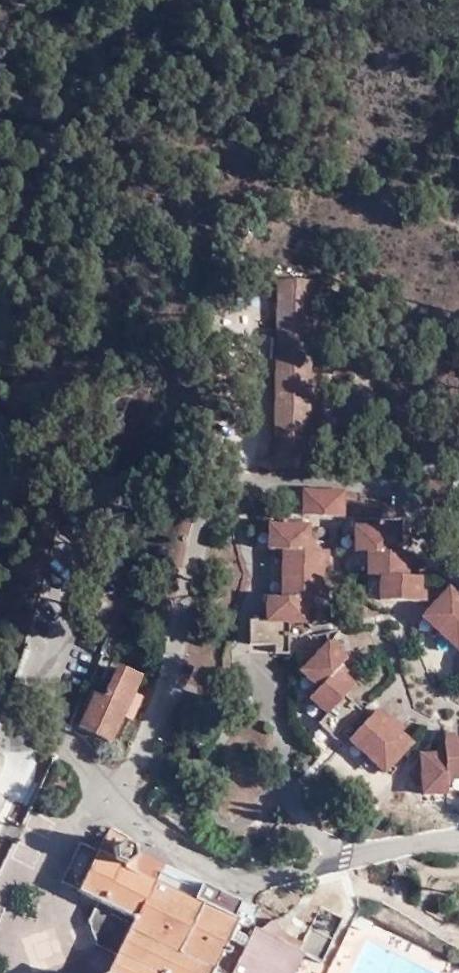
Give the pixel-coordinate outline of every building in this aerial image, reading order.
[(272,432),(294,433),(296,422),(303,422),(309,255),(293,254),(293,248),(279,248),(272,432)] [(293,499),(335,500),(337,472),(293,471),(293,499)] [(273,505),(273,499),(258,499),(258,533),(273,534),(273,579),(258,580),(257,604),(242,604),(243,629),(267,630),(268,637),(282,636),(282,607),(302,607),(302,591),(309,591),(309,581),(322,581),(323,569),(318,568),(318,545),(322,545),(322,533),(310,533),(308,519),(302,519),(302,506),(273,505)] [(372,582),(420,582),(421,571),(415,570),(415,558),(403,557),(403,545),(411,545),(410,533),(397,531),(396,524),(392,523),(391,506),(346,506),(347,533),(360,534),(360,557),(371,557),(372,582)] [(453,633),(458,627),(458,573),(454,578),(441,567),(414,598),(453,633)] [(331,724),(357,695),(342,678),(350,668),(341,659),(344,654),(336,647),(341,642),(332,633),(335,629),(327,621),(323,626),(319,623),(291,654),(310,674),(304,682),(321,699),(313,707),(331,724)] [(81,708),(110,721),(121,695),(131,700),(143,675),(132,670),(138,657),(122,649),(107,685),(94,681),(81,708)] [(385,763),(391,758),(386,752),(410,726),(398,714),(400,710),(386,698),(382,701),(373,693),(344,724),(385,763)] [(442,775),(443,763),(458,762),(458,719),(450,720),(449,714),(440,715),(440,726),(431,726),(430,733),(415,734),(418,776),(442,775)] [(94,837),(76,876),(95,886),(85,907),(94,932),(114,941),(105,962),(87,972),(286,972),(303,936),(319,944),(326,931),(336,934),(350,904),(317,889),(297,931),(276,922),(279,915),(273,907),(276,900),(256,890),(248,909),(127,852),(134,847),(132,834),(123,830),(113,834),(114,844),(94,837)] [(76,876),(94,837),(78,831),(61,868),(76,876)]
